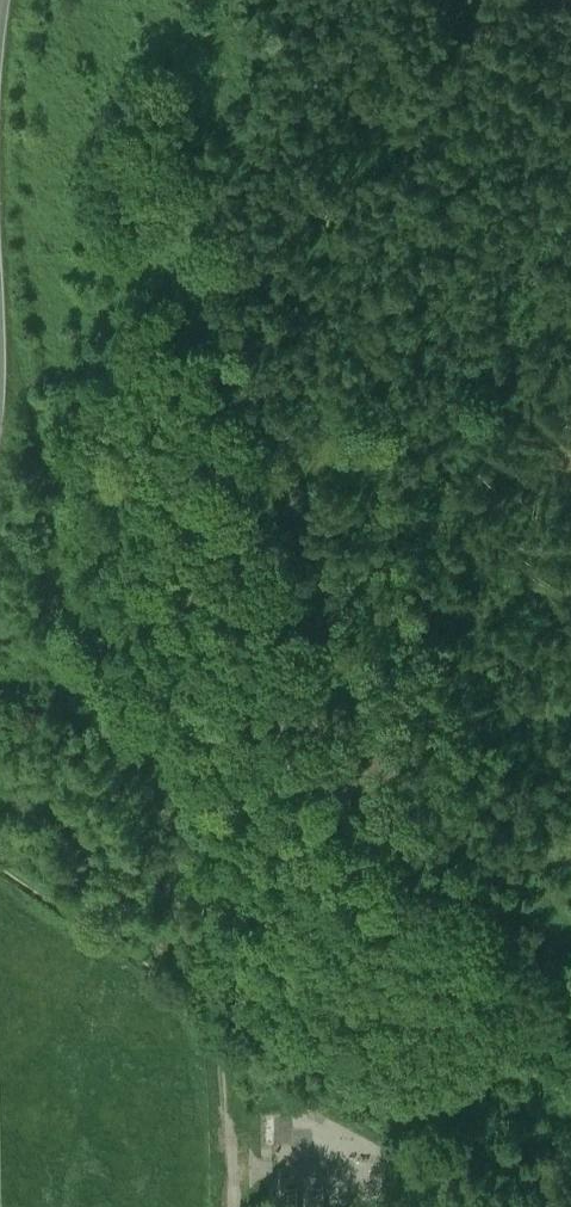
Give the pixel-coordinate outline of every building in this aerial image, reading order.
[(285,1185),(285,1206),(297,1206),(297,1185),(285,1185)] [(310,1186),(310,1206),(322,1206),(322,1186),(310,1186)]
